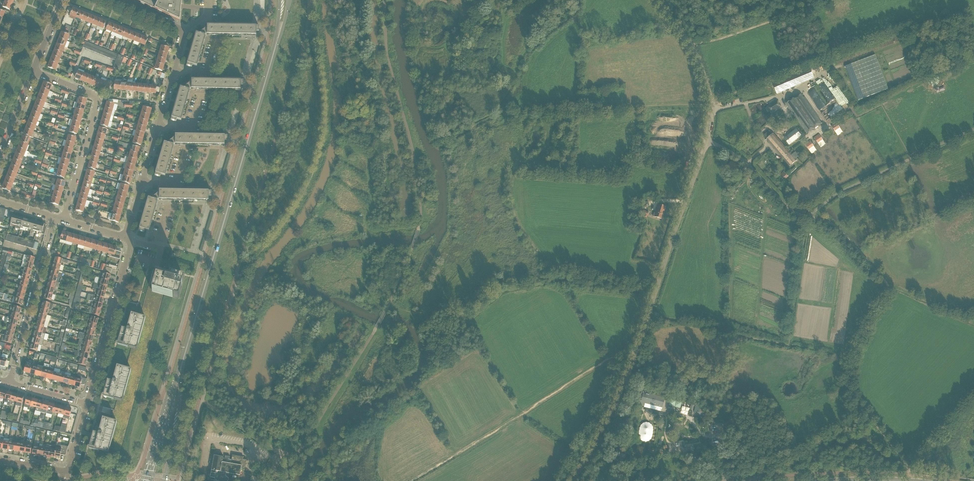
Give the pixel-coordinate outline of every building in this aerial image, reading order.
[(176,20),(181,5),(182,0),(135,0),(176,20)] [(12,4),(5,1),(3,7),(10,9),(12,4)] [(70,15),(76,17),(78,11),(73,8),(70,15)] [(76,17),(81,19),(84,13),(78,11),(76,17)] [(81,19),(87,22),(90,15),(84,13),(81,19)] [(87,22),(92,24),(95,17),(90,15),(87,22)] [(92,24),(91,27),(95,28),(96,25),(98,26),(101,20),(95,17),(92,24)] [(98,26),(97,29),(102,31),(104,28),(104,27),(104,26),(106,22),(101,20),(98,26)] [(106,30),(112,32),(115,25),(109,23),(106,30)] [(117,36),(117,34),(120,27),(115,25),(112,32),(111,34),(117,36)] [(186,66),(192,67),(192,65),(197,66),(206,36),(205,35),(207,34),(207,35),(256,35),(256,31),(259,32),(259,26),(207,25),(207,28),(206,28),(205,28),(205,29),(201,32),(200,32),(200,33),(200,34),(196,33),(186,66)] [(117,34),(123,37),(126,30),(120,27),(117,34)] [(123,37),(128,39),(131,32),(126,30),(123,37)] [(62,32),(59,38),(67,41),(69,35),(62,32)] [(128,39),(134,41),(137,34),(131,32),(128,39)] [(134,41),(139,43),(142,36),(137,34),(134,41)] [(142,36),(139,43),(145,46),(148,39),(142,36)] [(67,41),(59,38),(57,44),(64,47),(67,41)] [(57,44),(55,50),(62,53),(64,47),(57,44)] [(55,50),(53,56),(60,58),(62,53),(55,50)] [(116,61),(115,64),(121,66),(124,57),(119,55),(116,61)] [(851,64),(864,98),(888,89),(875,55),(851,64)] [(53,56),(50,61),(58,64),(60,58),(53,56)] [(58,64),(50,61),(48,67),(55,70),(58,64)] [(164,65),(156,63),(155,68),(162,71),(164,65)] [(75,78),(81,80),(83,74),(78,71),(75,78)] [(81,80),(86,82),(89,76),(83,74),(81,80)] [(86,82),(92,85),(94,78),(89,76),(86,82)] [(92,85),(97,87),(100,80),(94,78),(92,85)] [(191,89),(240,90),(241,90),(241,86),(243,86),(243,81),(191,79),(191,83),(190,83),(189,83),(185,86),(184,86),(184,87),(184,88),(180,87),(171,120),(176,122),(177,119),(181,120),(190,90),(189,90),(191,89)] [(817,82),(830,102),(840,96),(838,92),(835,93),(833,91),(836,89),(834,87),(830,89),(827,84),(826,85),(822,79),(817,82)] [(97,87),(103,89),(105,82),(100,80),(97,87)] [(44,82),(42,88),(49,91),(51,85),(44,82)] [(105,82),(103,89),(109,91),(111,85),(105,82)] [(42,88),(39,94),(47,96),(49,91),(42,88)] [(39,94),(37,99),(45,102),(47,96),(39,94)] [(786,103),(794,115),(807,134),(815,128),(821,123),(801,94),(794,98),(786,103)] [(77,102),(77,103),(85,105),(87,99),(81,98),(80,97),(79,97),(77,102)] [(37,99),(35,105),(42,108),(45,102),(37,99)] [(767,106),(771,113),(781,107),(777,100),(767,106)] [(77,103),(76,108),(76,109),(83,111),(85,105),(77,103)] [(35,105),(33,111),(40,114),(42,108),(35,105)] [(144,107),(142,113),(149,115),(151,109),(144,107)] [(76,108),(74,114),(75,115),(82,117),(83,111),(76,109),(76,108)] [(33,111),(30,117),(38,120),(41,121),(43,115),(40,114),(33,111)] [(142,113),(140,119),(148,121),(149,115),(142,113)] [(30,117),(28,122),(35,125),(38,120),(30,117)] [(70,119),(68,125),(71,126),(78,128),(80,122),(72,120),(70,119)] [(140,119),(138,125),(146,127),(148,121),(140,119)] [(28,122),(26,128),(33,131),(35,125),(28,122)] [(834,130),(839,127),(836,122),(831,126),(834,130)] [(138,125),(137,131),(144,133),(146,127),(138,125)] [(71,126),(69,132),(77,134),(78,128),(71,126)] [(33,131),(26,128),(23,134),(31,137),(33,131)] [(794,129),(785,137),(790,143),(799,135),(794,129)] [(769,130),(764,135),(767,139),(766,139),(775,149),(790,166),(797,160),(796,158),(796,157),(799,155),(795,152),(793,154),(792,154),(790,152),(787,149),(773,133),(772,134),(769,130)] [(137,131),(135,137),(142,139),(144,133),(137,131)] [(814,138),(817,143),(822,139),(819,134),(814,138)] [(68,135),(66,141),(74,143),(76,137),(68,135)] [(227,136),(175,135),(175,138),(174,138),(173,138),(173,139),(169,142),(168,142),(168,144),(164,143),(155,176),(160,177),(161,175),(165,176),(174,145),(173,145),(175,144),(225,145),(225,141),(227,141),(227,136)] [(23,136),(21,142),(28,144),(30,139),(23,136)] [(142,139),(135,137),(133,143),(141,145),(142,139)] [(805,144),(808,149),(813,145),(810,140),(805,144)] [(66,141),(65,147),(72,149),(74,143),(66,141)] [(21,142),(18,147),(26,150),(28,144),(21,142)] [(132,145),(130,151),(138,154),(140,148),(132,145)] [(18,147),(16,153),(23,156),(26,150),(18,147)] [(130,151),(128,157),(136,160),(138,154),(130,151)] [(63,152),(61,158),(62,158),(69,160),(71,155),(64,152),(63,152)] [(16,153),(14,159),(21,162),(24,163),(26,157),(23,156),(16,153)] [(128,157),(127,163),(135,166),(136,160),(128,157)] [(14,159),(12,165),(19,168),(21,162),(14,159)] [(731,161),(728,165),(728,166),(726,169),(730,172),(732,170),(734,171),(738,173),(741,167),(738,165),(738,166),(731,161)] [(127,163),(125,169),(133,172),(135,166),(127,163)] [(12,165),(9,171),(17,173),(19,168),(12,165)] [(59,170),(58,169),(56,175),(64,178),(66,172),(59,170)] [(125,169),(123,175),(131,178),(133,172),(125,169)] [(9,171),(7,176),(14,179),(17,173),(9,171)] [(779,175),(783,180),(788,176),(784,171),(779,175)] [(131,178),(123,175),(121,182),(130,184),(131,178)] [(7,176),(5,182),(12,185),(14,179),(7,176)] [(53,178),(52,184),(56,185),(63,187),(65,181),(60,180),(58,179),(53,178)] [(12,185),(5,182),(2,188),(10,191),(12,185)] [(121,184),(119,190),(127,192),(129,186),(121,184)] [(52,190),(50,196),(53,197),(60,199),(61,193),(54,191),(52,190)] [(119,190),(117,196),(125,198),(127,192),(119,190)] [(159,200),(208,201),(209,201),(209,197),(211,197),(211,191),(159,190),(159,194),(158,194),(158,193),(157,193),(157,194),(153,197),(152,197),(152,198),(152,199),(148,198),(139,231),(144,232),(145,230),(149,231),(158,201),(157,200),(159,199),(159,200)] [(81,193),(79,198),(86,200),(93,202),(94,201),(94,200),(87,197),(88,195),(81,193)] [(117,196),(115,202),(124,204),(125,198),(117,196)] [(115,202),(114,208),(122,210),(124,204),(115,202)] [(653,212),(653,213),(654,213),(653,216),(655,217),(656,217),(662,219),(663,213),(665,207),(661,205),(658,204),(656,210),(655,213),(653,212)] [(112,214),(120,216),(122,210),(114,208),(112,214)] [(638,215),(647,217),(648,213),(646,212),(646,211),(643,210),(643,211),(636,209),(635,213),(638,214),(638,215)] [(110,213),(108,219),(111,220),(118,222),(120,216),(112,214),(110,213)] [(13,224),(16,225),(18,217),(14,216),(14,215),(13,215),(11,220),(10,225),(12,225),(13,224)] [(20,230),(20,228),(23,218),(22,217),(22,218),(18,217),(16,225),(15,228),(20,230)] [(39,223),(36,231),(39,232),(39,233),(44,235),(46,227),(45,227),(46,224),(43,223),(43,224),(39,223)] [(60,239),(66,241),(69,233),(62,232),(60,239)] [(66,241),(72,243),(75,235),(69,233),(66,241)] [(72,243),(78,244),(81,237),(75,235),(72,243)] [(78,244),(84,246),(87,239),(81,237),(78,244)] [(84,246),(90,248),(93,240),(87,239),(84,246)] [(90,248),(96,250),(99,242),(93,240),(90,248)] [(96,250),(102,251),(105,244),(99,242),(96,250)] [(102,251),(108,253),(111,245),(105,244),(102,251)] [(111,245),(108,253),(114,255),(114,258),(120,259),(122,252),(116,250),(117,247),(111,245)] [(52,269),(50,275),(57,277),(60,277),(61,278),(62,278),(63,274),(65,274),(65,272),(62,271),(59,271),(52,269)] [(94,449),(99,451),(108,453),(109,449),(113,451),(120,452),(163,294),(179,298),(184,279),(173,275),(157,271),(153,287),(148,286),(140,316),(131,313),(129,322),(123,321),(122,327),(124,328),(122,328),(117,345),(117,346),(118,345),(128,347),(131,348),(128,360),(126,368),(117,365),(114,374),(109,373),(107,379),(109,380),(106,392),(109,393),(108,397),(113,399),(117,400),(114,410),(113,409),(111,415),(113,415),(111,420),(102,418),(100,426),(96,425),(95,425),(93,431),(95,432),(92,444),(95,445),(94,449)] [(103,272),(102,279),(109,281),(110,274),(103,272)] [(50,275),(49,280),(56,282),(62,284),(62,282),(60,282),(61,278),(57,277),(50,275)] [(102,279),(99,278),(97,284),(107,286),(109,281),(102,279)] [(94,283),(93,289),(95,289),(106,292),(107,286),(97,284),(94,283)] [(47,286),(45,292),(53,294),(56,295),(57,292),(53,291),(54,288),(47,286)] [(95,292),(95,296),(104,298),(106,292),(95,289),(94,292),(95,292)] [(88,294),(87,300),(92,301),(102,304),(104,298),(95,296),(88,294)] [(43,301),(41,307),(48,309),(51,310),(53,304),(43,301)] [(94,308),(101,310),(102,304),(92,301),(91,307),(94,308)] [(101,310),(94,308),(92,314),(99,316),(101,310)] [(89,316),(87,322),(97,324),(98,318),(89,316)] [(6,323),(9,324),(16,326),(18,320),(11,318),(7,317),(6,323)] [(87,322),(85,328),(95,330),(97,324),(87,322)] [(84,333),(86,334),(94,336),(95,330),(85,328),(84,333)] [(6,329),(4,335),(6,335),(13,337),(15,331),(7,330),(6,329)] [(35,331),(33,337),(40,339),(44,340),(45,334),(42,333),(35,331)] [(80,332),(78,338),(80,339),(82,339),(85,340),(92,342),(94,336),(86,334),(84,333),(80,332)] [(82,339),(81,345),(83,346),(90,348),(92,342),(85,340),(82,339)] [(79,345),(78,351),(79,351),(82,352),(83,352),(89,354),(90,348),(83,346),(81,345),(79,345)] [(77,357),(80,358),(87,360),(89,354),(82,352),(79,351),(77,357)] [(26,365),(24,372),(30,373),(32,366),(31,366),(32,363),(27,361),(26,365)] [(41,377),(47,378),(50,368),(44,366),(43,369),(41,377)] [(47,378),(52,380),(54,372),(55,369),(50,367),(50,368),(47,378)] [(76,378),(74,386),(80,387),(80,384),(83,385),(85,384),(86,379),(82,378),(81,380),(76,378)] [(113,399),(108,397),(109,393),(106,392),(109,380),(108,380),(107,380),(102,397),(103,398),(103,397),(113,399)] [(641,390),(636,404),(637,404),(638,404),(638,405),(644,406),(643,408),(665,413),(668,399),(665,398),(665,397),(665,396),(641,390)] [(9,406),(11,400),(13,393),(7,392),(5,399),(4,402),(8,403),(7,405),(9,406)] [(18,395),(16,402),(15,405),(21,406),(24,396),(18,395)] [(30,410),(31,406),(33,399),(27,397),(24,407),(28,408),(27,409),(30,410)] [(35,410),(41,412),(44,402),(38,400),(36,407),(35,410)] [(41,412),(46,413),(49,403),(44,402),(41,412)] [(46,413),(46,416),(51,418),(52,414),(55,405),(49,403),(46,413)] [(56,413),(58,414),(60,406),(55,405),(52,414),(55,415),(56,413)] [(66,408),(64,415),(63,418),(69,420),(71,410),(66,408)] [(640,440),(650,442),(653,424),(643,422),(640,440)] [(99,451),(94,449),(95,445),(92,444),(95,432),(94,432),(93,432),(88,450),(89,450),(89,449),(99,451)] [(685,453),(684,441),(675,441),(675,446),(676,446),(676,453),(685,453)] [(68,447),(56,445),(56,446),(54,457),(56,457),(57,456),(60,456),(60,454),(65,455),(68,447)] [(219,480),(240,480),(241,477),(243,477),(245,467),(244,467),(246,460),(243,460),(244,457),(233,455),(232,460),(229,460),(230,457),(225,456),(225,459),(223,459),(224,457),(214,455),(210,477),(215,478),(215,479),(215,480),(219,480)]
